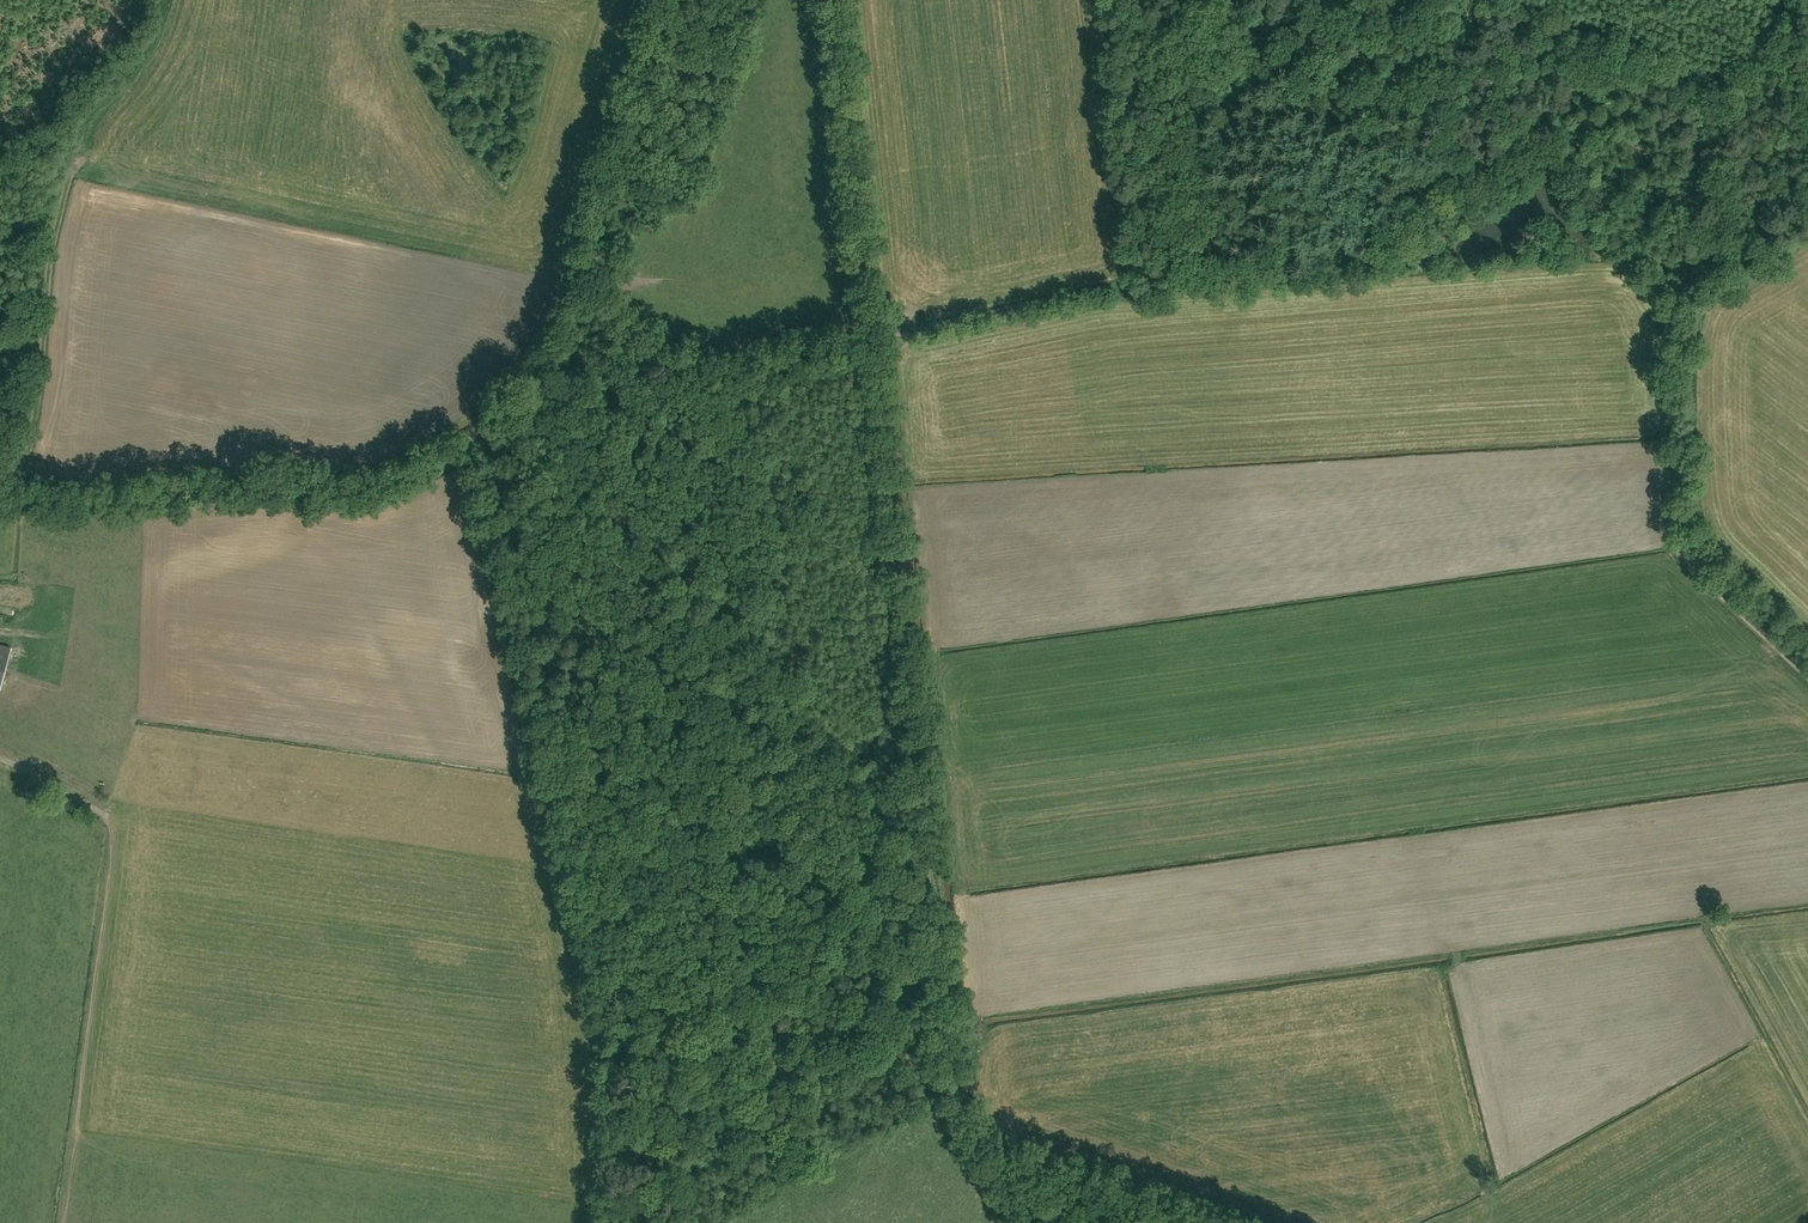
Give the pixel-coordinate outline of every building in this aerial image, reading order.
[(0,646),(0,675),(3,676),(10,648),(0,646)]
